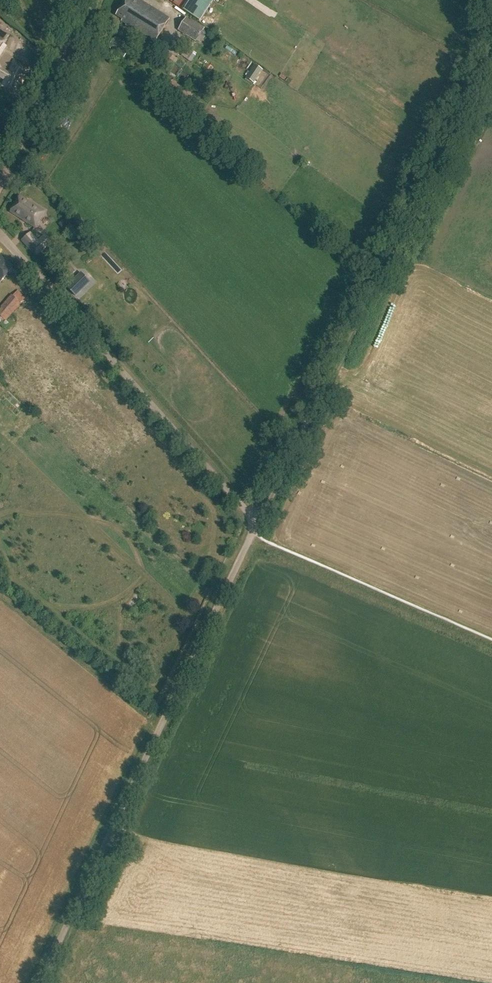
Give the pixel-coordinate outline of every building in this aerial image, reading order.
[(133,0),(127,0),(118,15),(123,19),(121,21),(128,25),(127,27),(155,44),(170,20),(141,2),(140,4),(133,0)] [(199,22),(213,0),(188,0),(182,10),(199,22)] [(175,32),(193,43),(201,30),(184,19),(175,32)] [(108,49),(117,56),(125,46),(116,39),(108,49)] [(4,80),(1,88),(12,94),(17,84),(20,86),(29,66),(12,58),(6,71),(0,67),(0,78),(4,80)] [(248,78),(255,82),(263,70),(256,65),(248,78)] [(8,210),(34,227),(43,211),(16,195),(8,210)] [(19,239),(33,255),(49,242),(42,234),(36,239),(29,230),(19,239)] [(0,257),(0,285),(14,268),(0,257)] [(76,283),(85,292),(96,280),(88,271),(76,283)] [(131,286),(127,290),(132,297),(136,293),(131,286)] [(0,311),(0,320),(4,324),(26,298),(18,291),(0,311)] [(135,606),(142,596),(138,593),(131,603),(135,606)]
